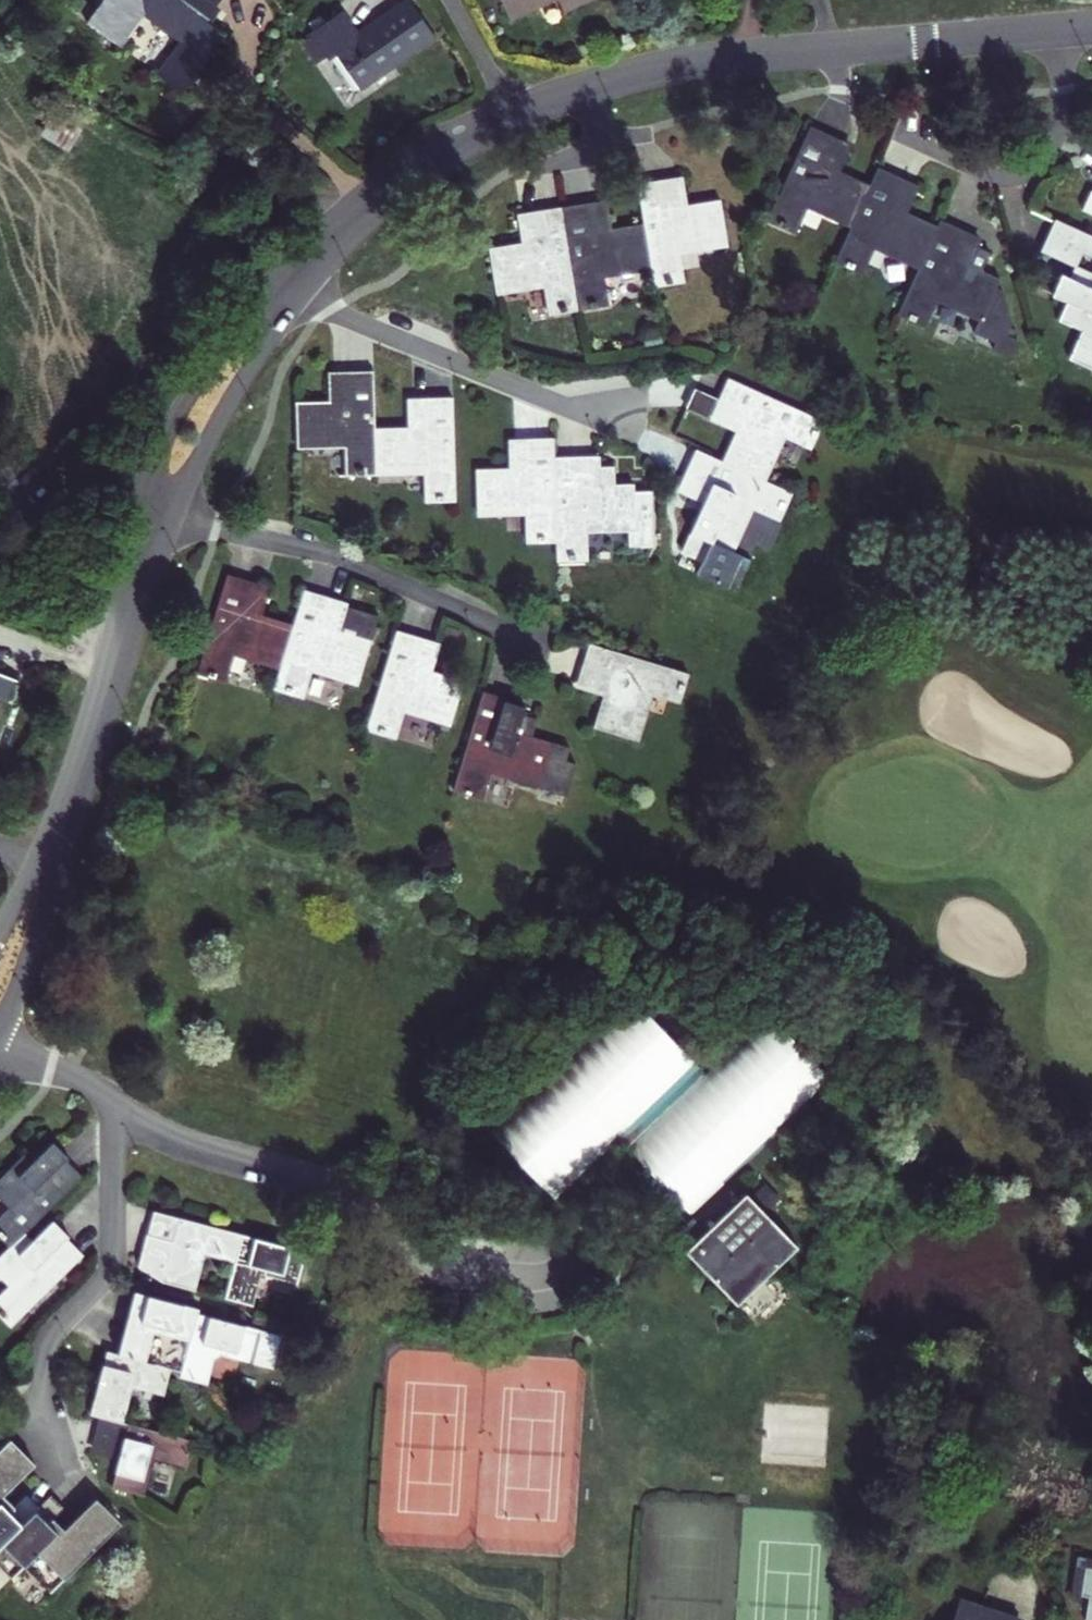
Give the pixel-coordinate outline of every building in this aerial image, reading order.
[(84,24),(120,49),(144,16),(178,40),(156,74),(183,92),(222,35),(211,27),(221,10),(216,6),(220,0),(101,0),(84,24)] [(298,41),(318,69),(336,57),(362,92),(436,40),(407,0),(401,0),(356,30),(342,10),(298,41)] [(510,22),(555,0),(500,0),(510,22)] [(564,13),(593,0),(556,0),(564,13)] [(849,229),(869,186),(839,172),(850,146),(807,126),(763,224),(793,237),(806,209),(849,229)] [(877,168),(869,186),(849,229),(833,264),(860,277),(872,250),(915,270),(935,226),(905,213),(917,186),(877,168)] [(643,222),(651,270),(654,287),(683,282),(679,254),(725,246),(716,200),(685,207),(680,178),(661,181),(665,210),(642,214),(643,222)] [(642,214),(665,210),(661,181),(637,185),(642,214)] [(1084,189),(1075,210),(1091,218),(1091,192),(1084,189)] [(605,199),(557,206),(574,310),(607,305),(604,277),(651,270),(643,222),(609,227),(605,199)] [(546,315),(574,310),(557,206),(514,213),(518,241),(488,246),(496,294),(541,286),(546,315)] [(1050,219),(1036,251),(1063,264),(1050,296),(1064,303),(1055,322),(1078,332),(1065,359),(1090,372),(1091,368),(1091,238),(1050,219)] [(979,239),(938,220),(935,226),(915,270),(895,315),(922,327),(934,303),(979,322),(998,280),(967,265),(979,239)] [(351,373),(327,374),(327,400),(295,402),(295,449),(344,447),(345,476),(377,475),(376,427),(375,402),(352,402),(351,373)] [(351,373),(352,402),(375,402),(375,373),(351,373)] [(725,377),(715,400),(742,412),(752,389),(725,377)] [(679,408),(706,421),(715,400),(688,388),(679,408)] [(732,432),(720,462),(764,482),(785,439),(810,449),(822,422),(752,389),(742,412),(715,400),(706,421),(732,432)] [(422,503),(453,502),(452,395),(406,397),(406,427),(376,427),(377,475),(422,473),(422,503)] [(553,457),(552,439),(509,441),(509,469),(476,470),(478,517),(523,515),(525,542),(557,540),(553,457)] [(764,482),(720,462),(693,451),(674,491),(701,503),(677,553),(699,562),(695,573),(728,587),(742,557),(733,552),(752,510),(775,520),(788,494),(764,482)] [(557,540),(558,561),(587,559),(586,534),(625,533),(626,546),(651,545),(649,493),(633,493),(632,485),(613,486),(612,467),(597,467),(598,456),(553,457),(557,540)] [(268,588),(225,575),(194,676),(224,685),(232,656),(277,670),(290,625),(260,615),(268,588)] [(300,590),(293,615),(315,622),(323,597),(300,590)] [(277,670),(271,690),(301,699),(310,672),(354,685),(376,613),(323,597),(315,622),(293,615),(290,625),(277,670)] [(437,644),(394,631),(364,730),(393,740),(401,713),(445,727),(460,683),(428,673),(437,644)] [(685,674),(590,644),(576,689),(602,695),(592,726),(637,739),(651,696),(675,703),(685,674)] [(10,704),(18,680),(0,673),(0,700),(10,704)] [(480,690),(473,714),(487,718),(486,724),(494,727),(502,702),(501,697),(480,690)] [(473,714),(450,792),(480,800),(488,772),(560,793),(568,763),(558,760),(562,747),(529,737),(534,720),(521,716),(523,708),(502,702),(494,727),(486,724),(487,718),(473,714)] [(490,1126),(556,1197),(698,1063),(631,993),(490,1126)] [(627,1144),(678,1199),(693,1215),(834,1081),(768,1010),(627,1144)] [(65,1195),(50,1179),(69,1159),(70,1158),(71,1158),(55,1141),(34,1162),(25,1153),(0,1177),(0,1195),(11,1207),(0,1217),(0,1236),(11,1248),(28,1232),(65,1195)] [(84,1176),(69,1159),(50,1179),(65,1195),(84,1176)] [(748,1194),(709,1232),(697,1243),(689,1251),(739,1304),(798,1247),(748,1194)] [(697,1243),(709,1232),(693,1215),(678,1199),(667,1209),(697,1243)] [(151,1234),(176,1240),(182,1216),(156,1210),(151,1234)] [(245,1232),(182,1216),(176,1240),(151,1234),(149,1233),(141,1268),(166,1280),(198,1289),(208,1253),(238,1261),(245,1232)] [(85,1255),(69,1238),(71,1235),(56,1219),(34,1239),(28,1232),(11,1248),(0,1259),(0,1274),(11,1285),(0,1295),(0,1312),(13,1325),(85,1255)] [(229,1297),(256,1304),(264,1273),(300,1281),(308,1248),(245,1232),(238,1261),(229,1297)] [(138,1292),(122,1353),(173,1367),(184,1370),(199,1313),(201,1307),(138,1292)] [(283,1335),(199,1313),(184,1370),(183,1375),(209,1382),(216,1358),(225,1353),(275,1366),(283,1335)] [(109,1350),(92,1412),(105,1415),(127,1421),(137,1386),(165,1393),(173,1367),(122,1353),(109,1350)] [(95,1452),(122,1460),(132,1422),(127,1421),(105,1415),(95,1452)] [(132,1422),(122,1460),(114,1485),(146,1493),(156,1458),(188,1466),(195,1439),(132,1422)] [(42,1505),(34,1497),(28,1492),(16,1504),(5,1494),(37,1461),(31,1456),(19,1443),(14,1438),(0,1451),(0,1547),(42,1505)] [(98,1496),(62,1532),(50,1519),(64,1504),(58,1499),(53,1493),(42,1505),(0,1547),(0,1591),(27,1563),(53,1589),(123,1519),(119,1515),(105,1501),(99,1495),(98,1496)] [(1024,1617),(964,1598),(956,1619),(1023,1619),(1024,1617)]
